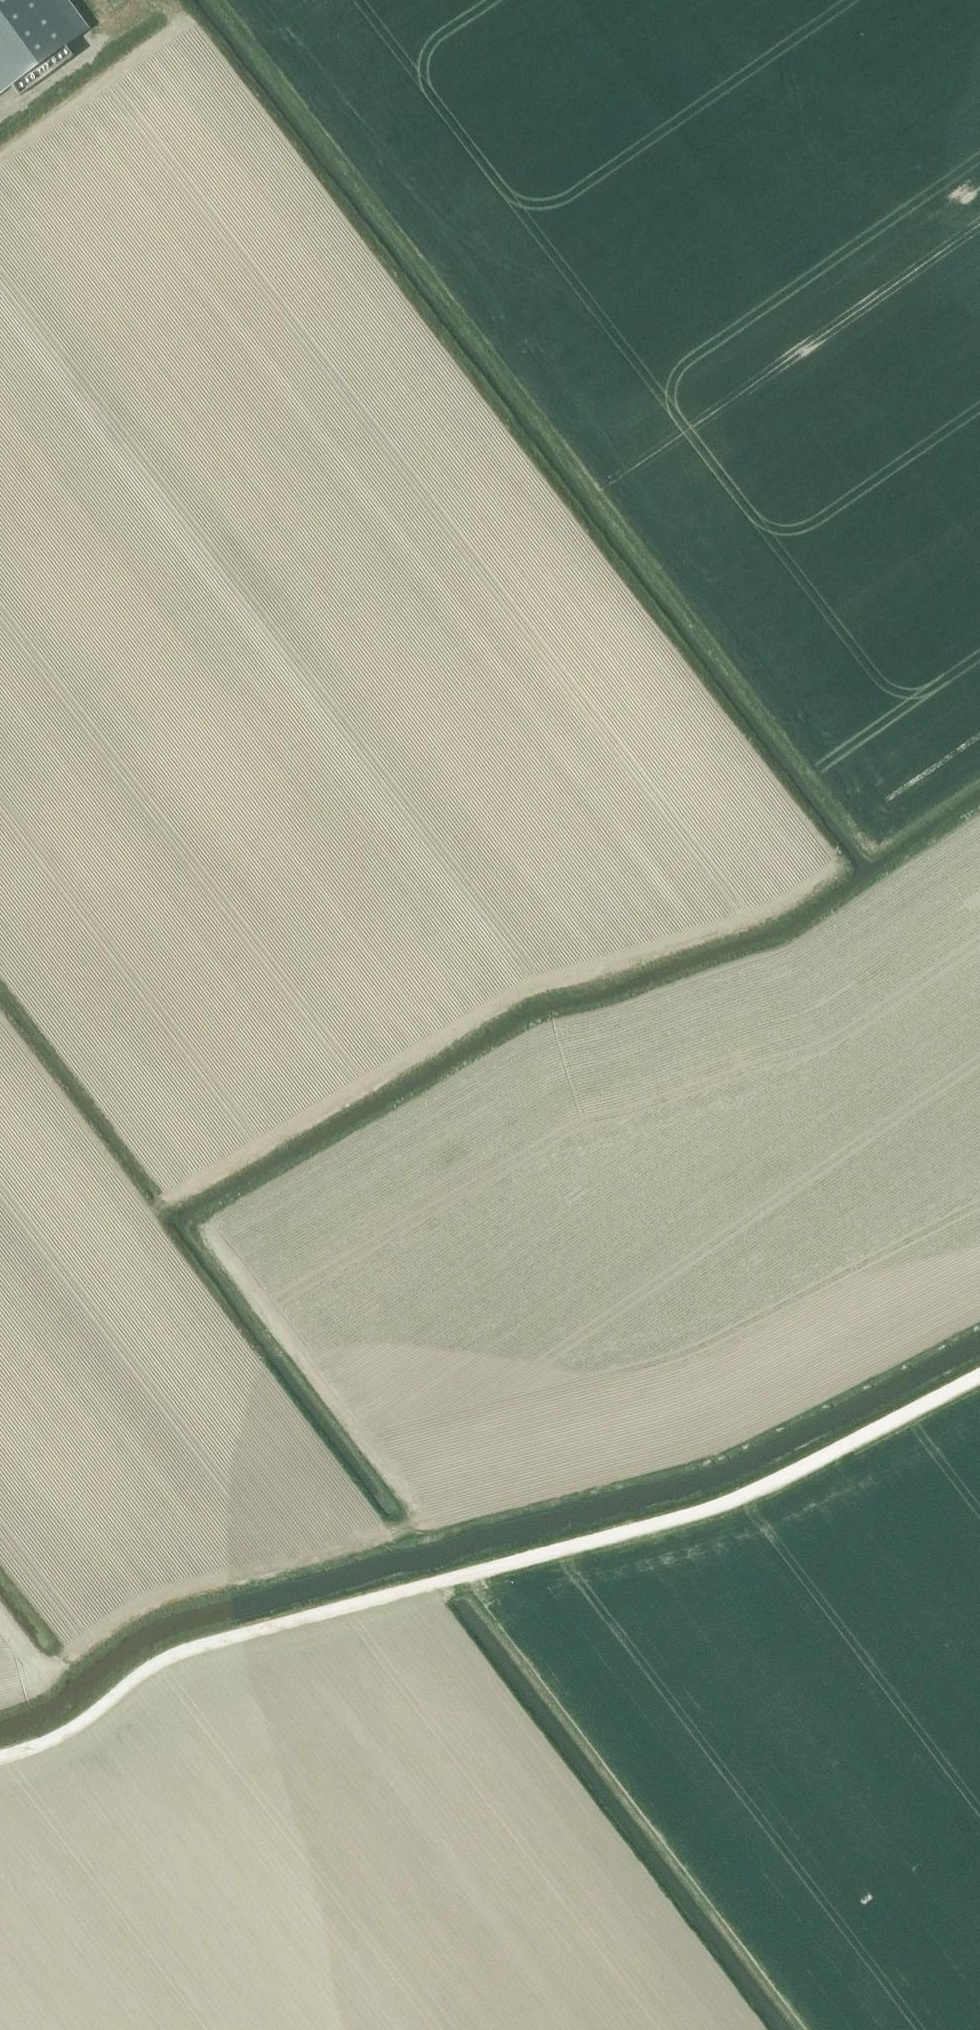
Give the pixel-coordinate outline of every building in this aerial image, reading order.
[(12,86),(20,97),(73,57),(65,46),(88,29),(67,0),(0,0),(0,94),(12,86)]
